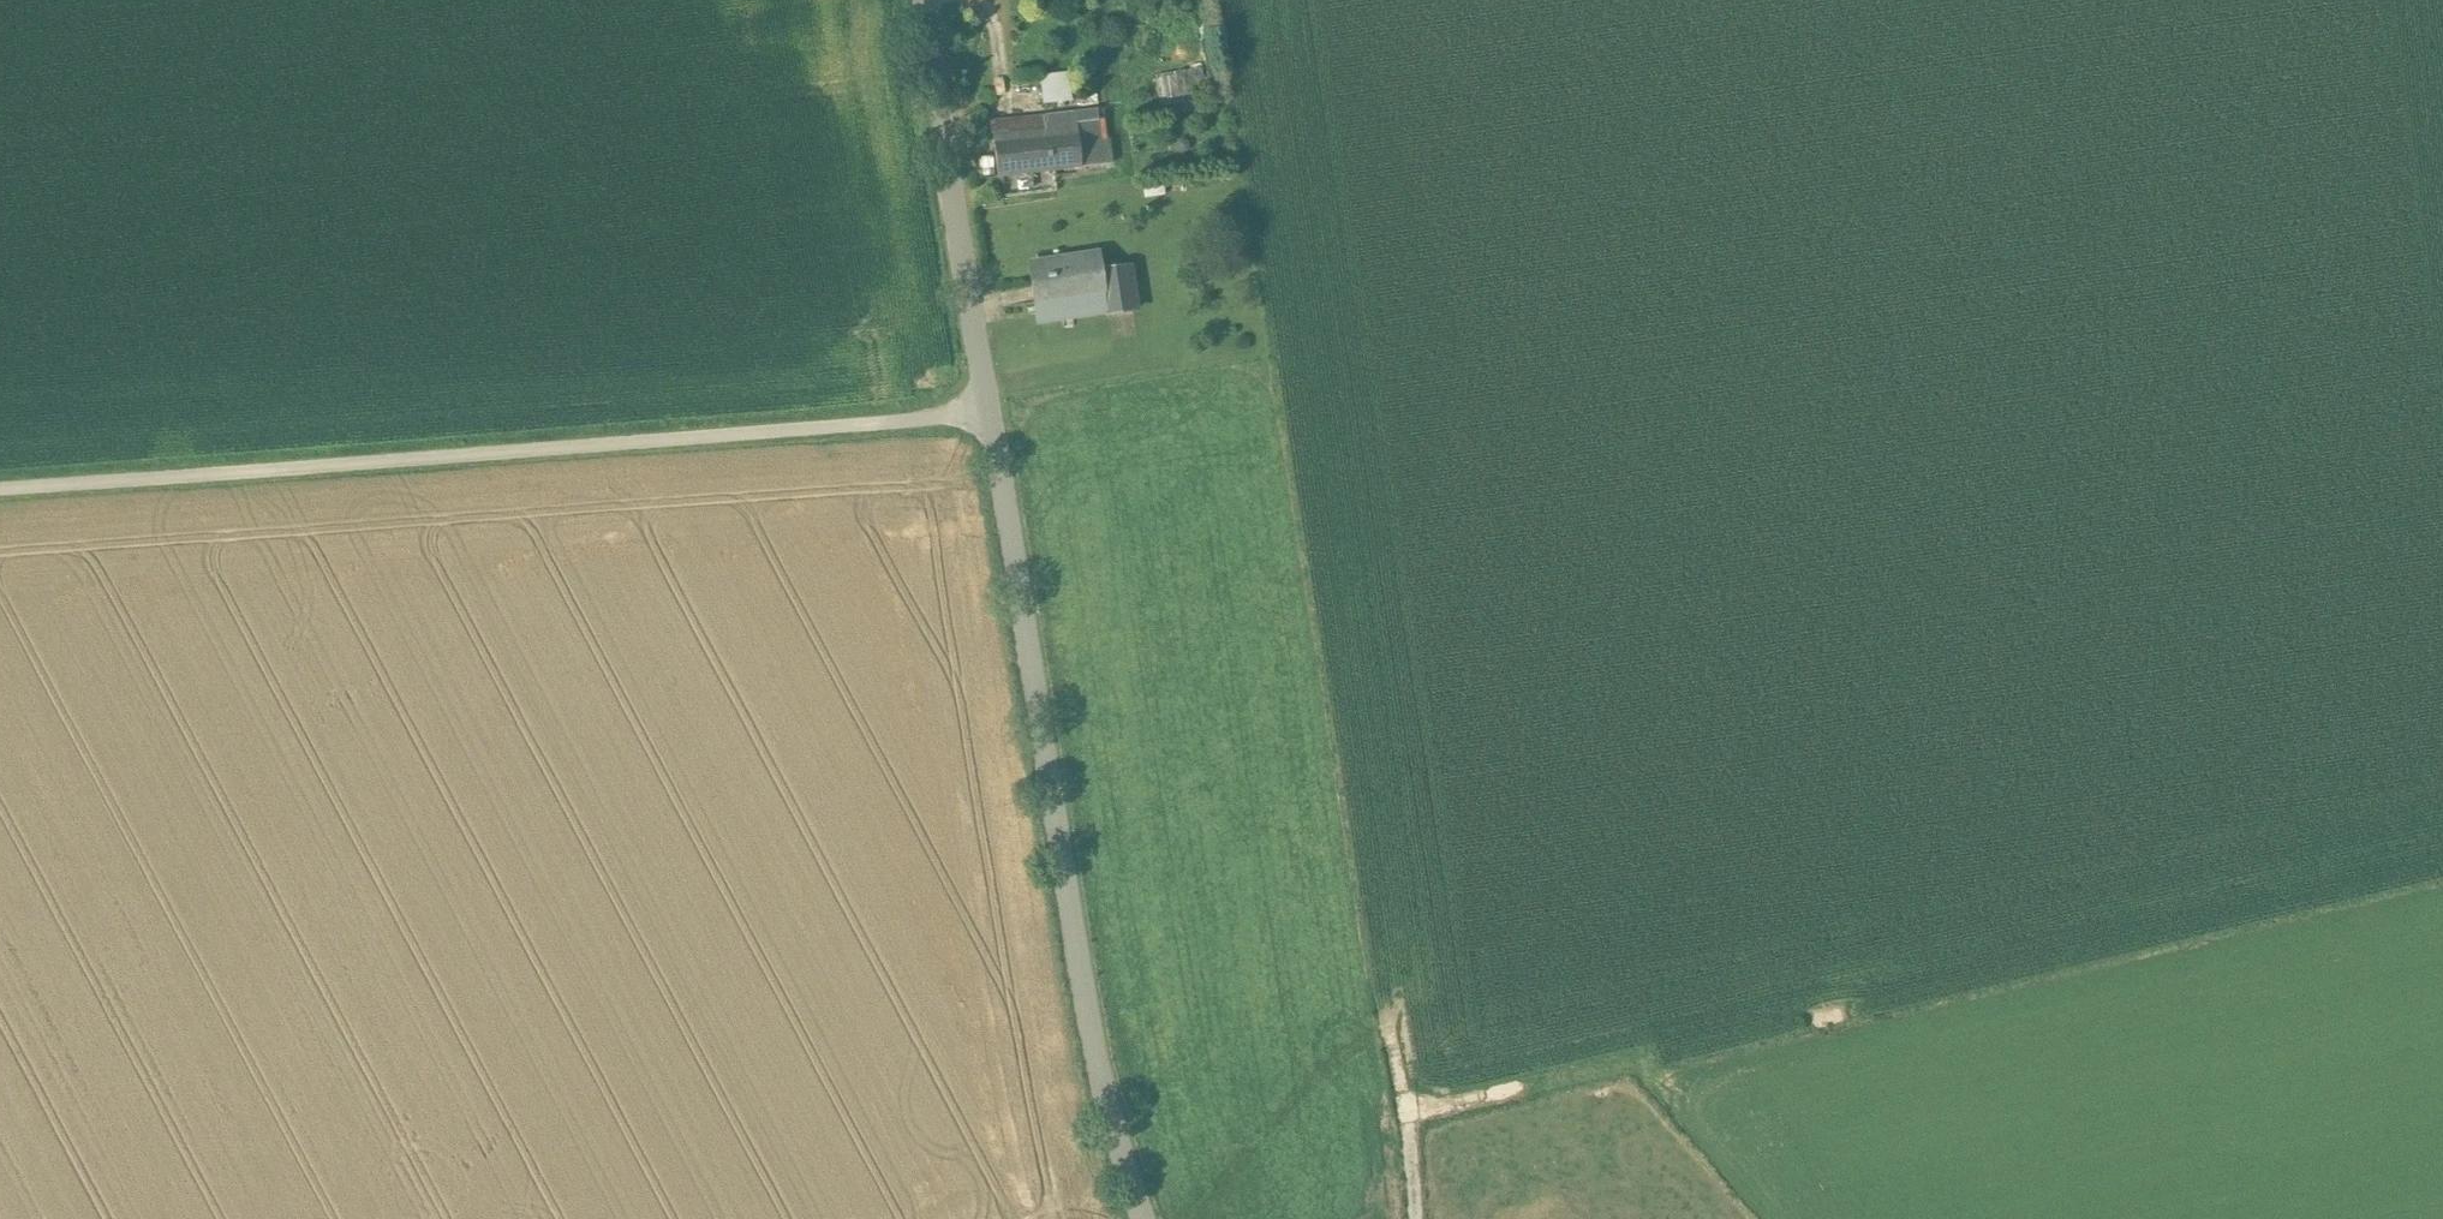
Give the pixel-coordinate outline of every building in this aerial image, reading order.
[(1202,69),(1177,73),(1177,74),(1156,77),(1161,106),(1200,100),(1199,94),(1218,91),(1208,42),(1201,43),(1208,80),(1204,80),(1202,69)] [(1090,72),(1080,73),(1083,97),(1093,96),(1090,72)] [(1063,75),(1040,78),(1043,104),(1067,100),(1071,97),(1069,78),(1063,75)] [(1101,111),(1074,115),(1080,168),(1111,164),(1109,144),(1104,145),(1101,111)] [(1074,115),(993,123),(994,142),(993,142),(998,178),(1080,168),(1074,115)] [(1101,253),(1030,264),(1036,307),(1107,296),(1101,253)]
